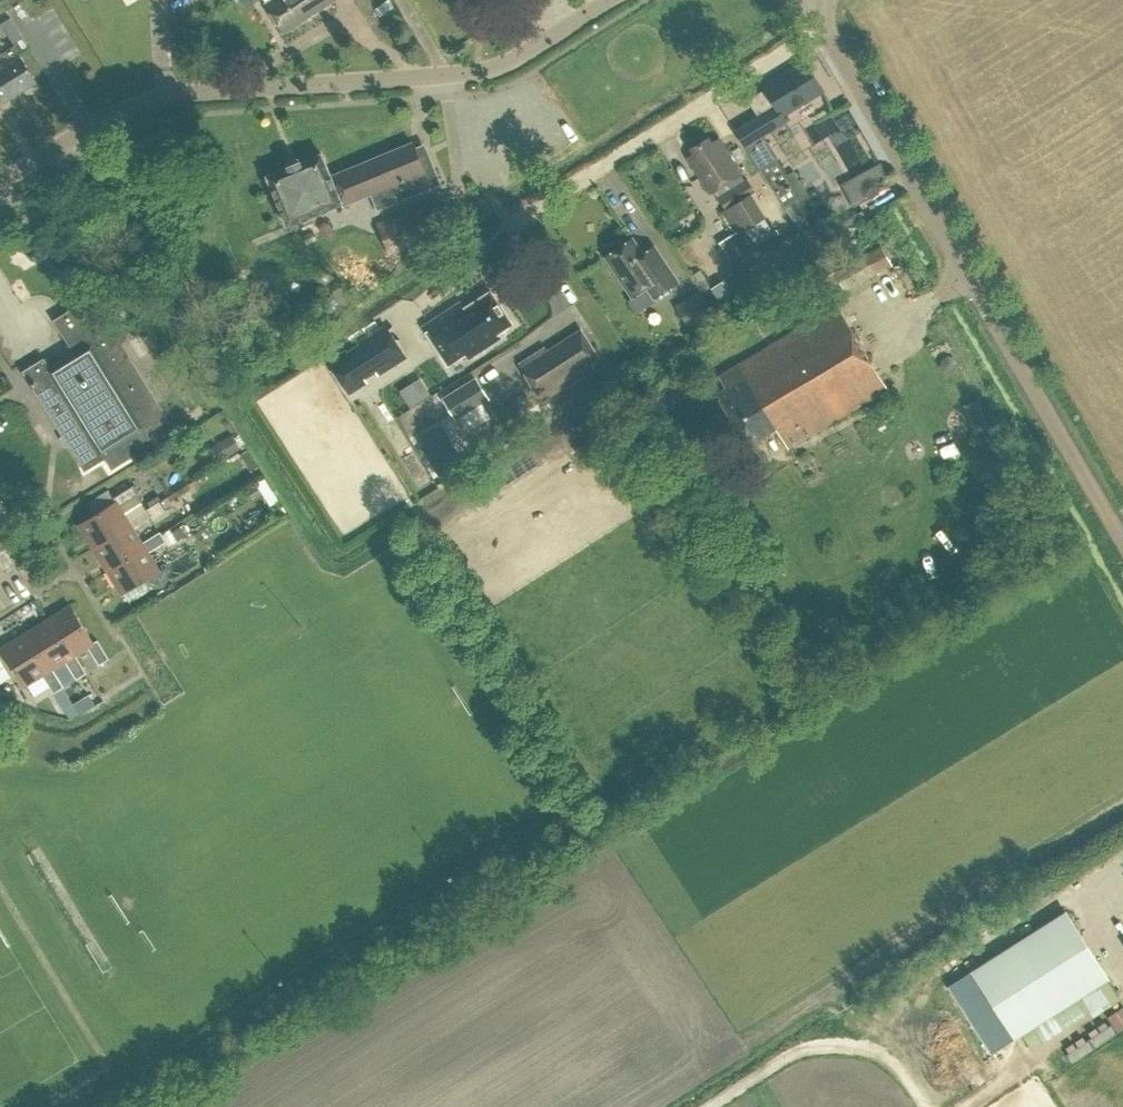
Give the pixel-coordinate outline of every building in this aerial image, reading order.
[(334,0),(270,0),(266,3),(284,31),(334,0)] [(0,54),(0,63),(18,92),(37,80),(14,45),(0,54)] [(18,92),(0,63),(0,103),(18,92)] [(785,123),(782,118),(823,93),(805,63),(764,88),(766,92),(749,102),(759,119),(762,118),(770,132),(785,123)] [(787,166),(815,223),(821,220),(825,228),(851,215),(845,203),(836,208),(816,165),(823,162),(833,182),(873,162),(860,135),(859,135),(843,103),(827,111),(836,129),(808,143),(813,154),(787,166)] [(738,130),(757,162),(785,205),(799,196),(789,179),(791,178),(754,120),(738,130)] [(712,145),(708,139),(693,149),(696,154),(690,158),(710,192),(740,174),(719,140),(712,145)] [(350,167),(363,198),(371,195),(377,210),(442,183),(430,153),(419,157),(413,141),(350,167)] [(363,198),(350,167),(331,174),(322,153),(268,175),(289,226),(342,204),(343,207),(363,198)] [(861,188),(865,194),(871,196),(877,193),(879,186),(876,180),(869,179),(863,182),(861,188)] [(755,191),(746,180),(719,197),(726,208),(723,211),(736,231),(720,241),(733,260),(774,234),(766,218),(780,209),(766,184),(755,191)] [(392,254),(432,237),(419,207),(379,224),(392,254)] [(734,297),(809,247),(798,230),(779,242),(781,246),(749,267),(746,262),(722,278),(734,297)] [(648,287),(655,298),(680,282),(655,245),(644,253),(634,238),(606,256),(633,297),(648,287)] [(841,293),(893,264),(881,243),(831,272),(841,293)] [(458,297),(421,321),(446,360),(464,348),(467,353),(497,333),(495,329),(510,319),(488,286),(462,303),(458,297)] [(689,325),(712,311),(698,289),(675,304),(689,325)] [(39,362),(24,371),(85,469),(103,459),(105,457),(100,449),(105,446),(116,464),(111,466),(112,468),(153,442),(149,435),(147,431),(168,418),(131,359),(92,296),(65,313),(55,320),(76,353),(51,369),(44,358),(43,359),(39,362)] [(788,448),(888,389),(837,306),(775,344),(776,345),(720,378),(727,389),(718,395),(748,444),(776,428),(788,448)] [(378,374),(406,357),(386,325),(358,342),(360,345),(348,352),(347,350),(329,361),(350,393),(368,381),(365,378),(376,371),(378,374)] [(598,357),(580,328),(546,350),(544,346),(519,362),(542,399),(584,373),(580,368),(598,357)] [(456,418),(489,398),(476,375),(442,396),(456,418)] [(400,391),(410,408),(431,395),(420,378),(400,391)] [(979,401),(964,405),(972,431),(987,426),(979,401)] [(210,448),(218,460),(240,447),(232,435),(210,448)] [(263,493),(256,483),(247,489),(254,499),(263,493)] [(132,524),(129,520),(121,507),(139,496),(132,486),(114,498),(116,501),(79,525),(94,548),(132,524)] [(146,547),(143,542),(135,529),(152,519),(146,509),(129,520),(132,524),(94,548),(108,571),(146,547)] [(172,531),(178,541),(187,536),(180,526),(172,531)] [(146,547),(108,571),(122,594),(160,570),(149,552),(167,541),(160,531),(143,542),(146,547)] [(71,658),(76,655),(89,647),(99,665),(109,659),(98,640),(94,643),(71,605),(48,619),(71,658)] [(87,673),(76,655),(71,658),(48,619),(25,632),(49,671),(53,669),(66,661),(77,679),(87,673)] [(25,632),(2,647),(25,686),(28,684),(43,675),(50,687),(54,692),(64,686),(53,669),(49,671),(25,632)] [(66,661),(53,669),(64,686),(77,679),(66,661)] [(43,675),(28,684),(35,696),(50,687),(43,675)] [(64,686),(54,692),(71,719),(71,720),(73,719),(81,715),(74,703),(64,686)] [(74,703),(81,715),(96,706),(88,694),(74,703)] [(1016,1038),(1110,978),(1066,910),(972,970),(1016,1038)] [(1118,1031),(1122,1028),(1122,1005),(1107,1016),(1118,1031)]
